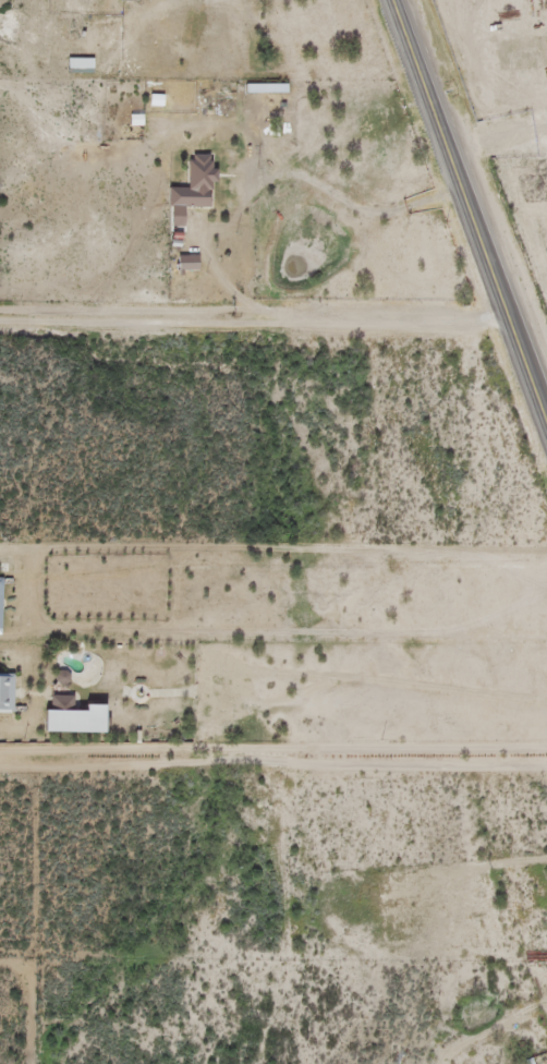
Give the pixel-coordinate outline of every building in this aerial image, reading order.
[(162,210),(205,210),(206,157),(182,157),(181,191),(162,191),(162,210)] [(66,698),(44,698),(44,713),(66,713),(66,698)]
